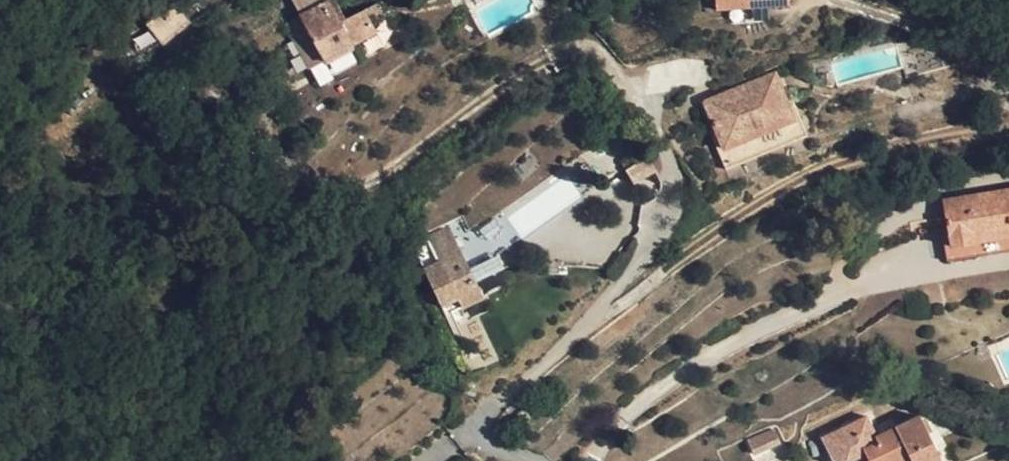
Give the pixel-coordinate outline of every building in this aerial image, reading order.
[(717,10),(790,6),(789,0),(716,0),(717,10)] [(301,18),(324,60),(359,41),(376,32),(365,11),(342,23),(331,2),(301,18)] [(163,45),(190,22),(174,4),(147,27),(163,45)] [(311,67),(324,60),(301,18),(288,24),(311,67)] [(362,47),(359,41),(324,60),(326,66),(362,47)] [(777,69),(699,101),(720,151),(797,119),(777,69)] [(647,157),(625,169),(633,183),(655,172),(647,157)] [(979,256),(977,242),(1008,237),(1008,189),(945,199),(955,260),(979,256)] [(484,298),(452,228),(414,247),(442,308),(458,300),(463,308),(484,298)] [(1008,251),(1008,237),(977,242),(979,256),(1008,251)] [(496,252),(469,265),(477,281),(504,268),(496,252)] [(825,438),(836,460),(942,460),(921,418),(877,438),(867,418),(825,438)] [(774,430),(749,441),(755,454),(780,443),(774,430)]
